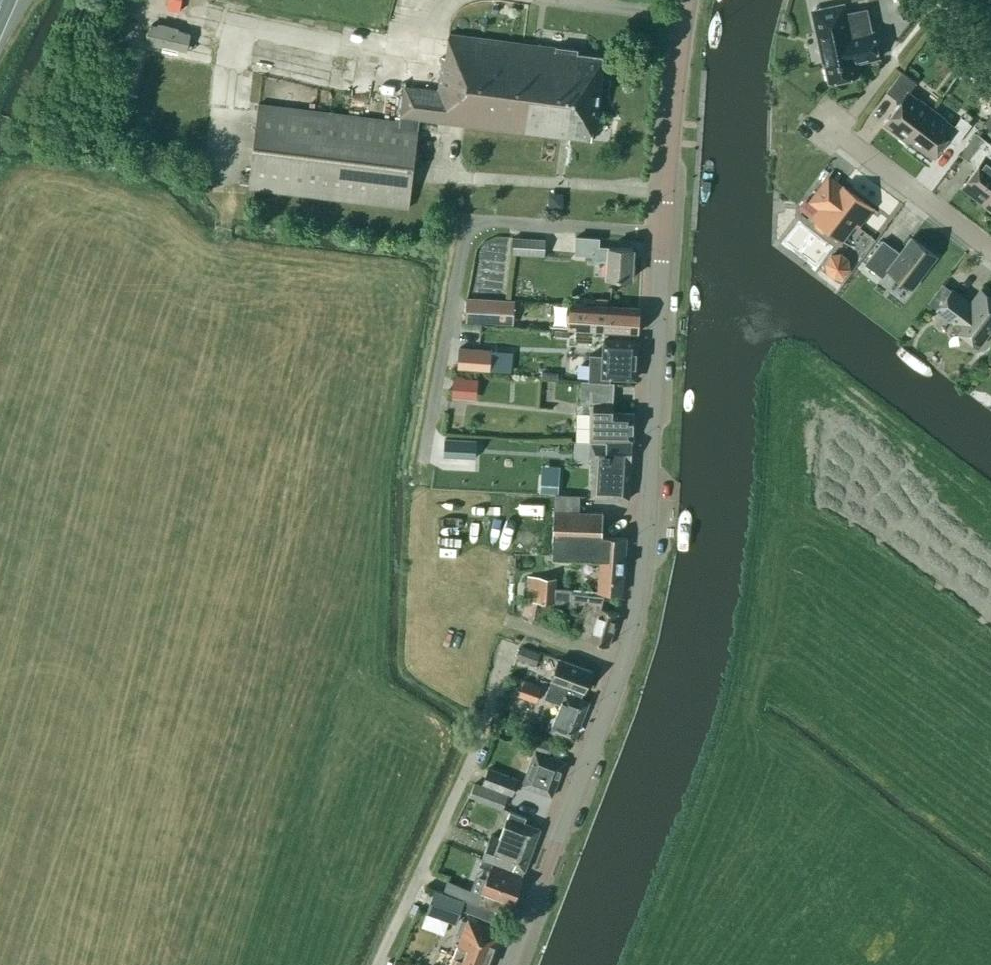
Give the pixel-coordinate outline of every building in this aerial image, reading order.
[(855,63),(879,58),(873,31),(871,32),(866,9),(844,14),(842,5),(813,11),(820,43),(819,43),(823,62),(824,62),(828,82),(858,75),(855,63)] [(597,114),(604,57),(576,54),(577,50),(449,33),(446,56),(442,56),(441,66),(408,62),(404,96),(405,96),(402,116),(400,115),(399,121),(258,103),(248,189),(408,208),(419,118),(590,139),(594,114),(597,114)] [(908,93),(915,84),(916,82),(901,71),(886,92),(900,102),(885,123),(908,141),(931,110),(908,93)] [(971,124),(961,117),(953,127),(931,110),(908,141),(931,158),(946,138),(956,145),(971,124)] [(984,138),(968,159),(977,166),(962,187),(985,204),(990,196),(990,144),(984,138)] [(821,210),(814,219),(815,226),(823,232),(830,231),(842,240),(854,224),(858,226),(872,208),(843,185),(842,186),(828,176),(809,201),(821,210)] [(904,247),(887,234),(865,264),(882,277),(888,270),(912,288),(936,256),(911,237),(904,247)] [(545,240),(513,238),(512,253),(544,255),(545,240)] [(593,259),(608,260),(607,277),(631,279),(633,248),(609,247),(599,247),(599,239),(577,238),(576,254),(593,255),(593,259)] [(834,278),(843,276),(849,269),(848,259),(840,253),(830,254),(824,262),(826,272),(834,278)] [(953,326),(978,346),(990,329),(990,298),(980,290),(970,304),(952,290),(938,310),(956,323),(953,326)] [(466,297),(465,322),(513,325),(514,300),(466,297)] [(639,308),(571,304),(569,328),(638,332),(639,308)] [(548,347),(591,350),(589,381),(582,381),(582,390),(602,390),(602,387),(615,387),(615,382),(611,382),(611,377),(635,378),(637,340),(605,339),(605,332),(549,329),(548,347)] [(479,349),(470,348),(459,348),(457,369),(491,371),(492,350),(479,349)] [(478,379),(453,377),(451,397),(476,399),(478,379)] [(615,387),(602,387),(602,390),(582,390),(581,405),(590,405),(590,439),(633,440),(633,413),(614,413),(615,387)] [(465,439),(459,439),(457,439),(444,438),(443,457),(475,459),(476,440),(465,439)] [(591,496),(606,497),(605,497),(629,498),(633,440),(608,440),(608,442),(590,441),(589,462),(593,463),(591,496)] [(541,465),(539,492),(558,493),(560,466),(541,465)] [(621,594),(622,586),(623,586),(626,537),(601,535),(602,514),(581,512),(581,496),(555,496),(553,557),(600,557),(597,592),(621,594)] [(526,598),(523,616),(535,618),(539,598),(554,599),(554,602),(571,605),(589,606),(579,637),(608,646),(618,613),(601,607),(603,596),(573,593),(573,589),(557,587),(557,578),(529,576),(528,586),(526,598)] [(521,646),(516,658),(535,665),(540,653),(521,646)] [(592,671),(559,658),(551,678),(552,679),(549,685),(581,698),(583,691),(584,691),(592,671)] [(536,703),(542,687),(523,680),(518,696),(536,703)] [(548,685),(544,696),(560,703),(549,730),(574,740),(588,702),(580,699),(581,698),(549,685),(548,685)] [(522,784),(552,796),(565,762),(552,757),(556,744),(534,736),(530,748),(535,750),(522,784)] [(489,767),(482,784),(512,796),(519,779),(489,767)] [(481,798),(483,792),(486,786),(478,783),(475,782),(469,797),(471,797),(480,801),(481,798)] [(500,807),(505,795),(498,792),(493,805),(500,807)] [(526,817),(511,811),(500,839),(492,836),(483,858),(517,871),(519,868),(524,870),(540,829),(524,823),(526,817)] [(460,859),(471,864),(474,855),(463,851),(460,859)] [(512,903),(521,877),(516,875),(517,871),(484,858),(483,858),(481,863),(492,867),(488,879),(476,874),(470,889),(448,880),(444,889),(465,898),(465,899),(497,911),(502,912),(506,901),(512,903)] [(465,899),(465,900),(436,889),(427,912),(457,922),(462,907),(484,915),(483,917),(493,921),(497,911),(465,899)] [(455,957),(452,964),(488,964),(501,933),(489,928),(488,929),(468,921),(468,922),(462,920),(456,935),(462,937),(460,944),(458,944),(453,956),(455,957)]
